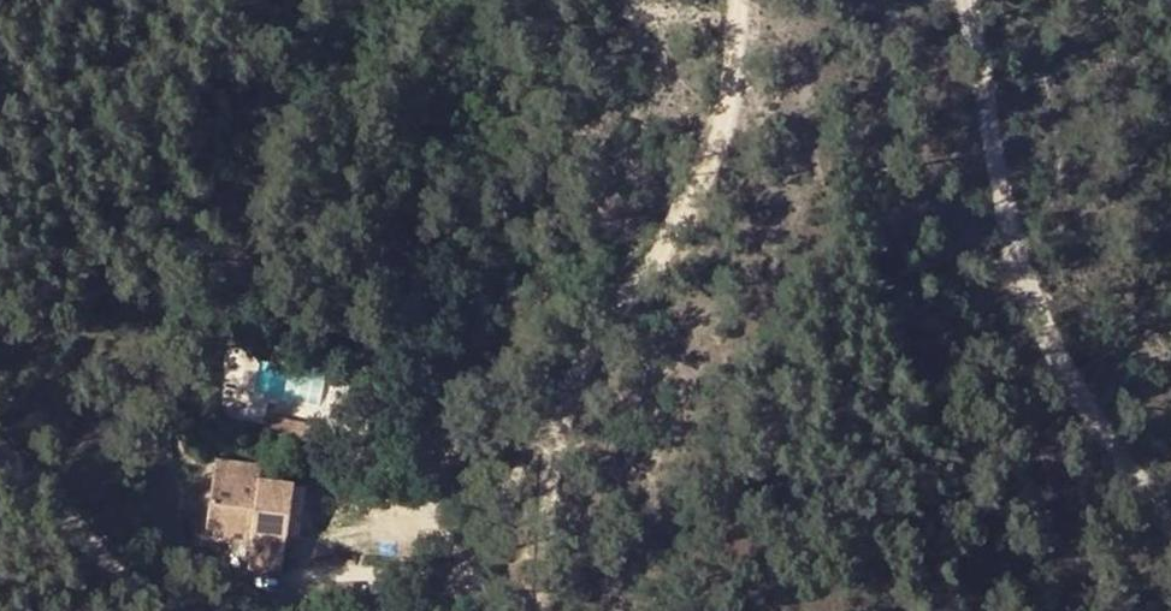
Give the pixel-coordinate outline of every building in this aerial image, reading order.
[(262,355),(255,386),(323,402),(330,371),(262,355)] [(280,462),(249,452),(245,467),(276,477),(280,462)] [(243,504),(197,495),(194,512),(240,520),(243,504)] [(194,512),(185,564),(232,573),(229,586),(225,610),(260,610),(266,581),(276,527),(240,520),(194,512)] [(290,529),(276,526),(266,581),(280,584),(290,529)]
